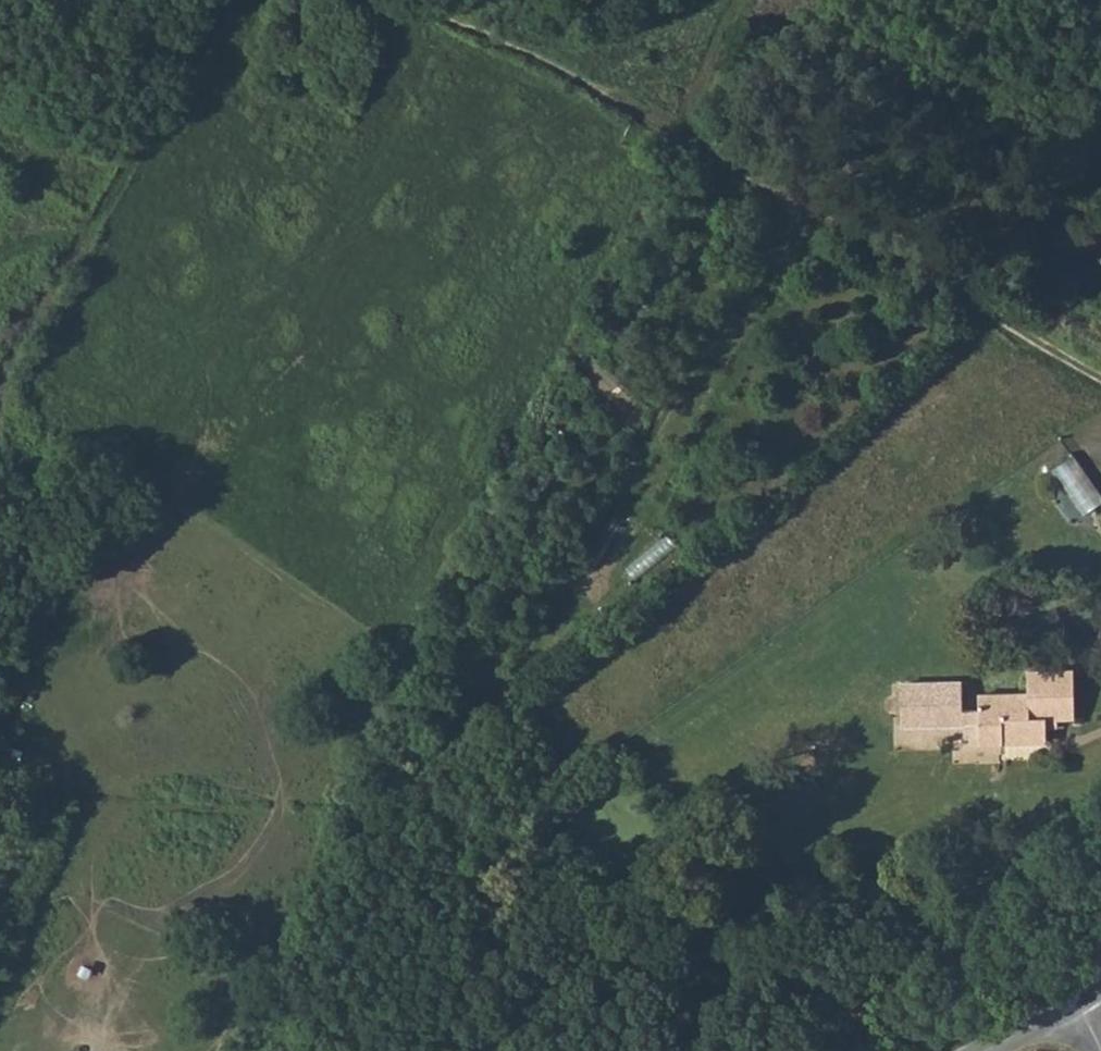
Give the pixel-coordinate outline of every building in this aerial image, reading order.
[(1100,501),(1100,489),(1076,451),(1054,466),(1084,512),(1100,501)] [(1073,668),(1026,669),(1026,690),(978,691),(978,707),(961,707),(962,677),(901,678),(900,720),(961,720),(961,717),(980,717),(979,739),(1045,738),(1046,715),(1072,715),(1073,668)]
